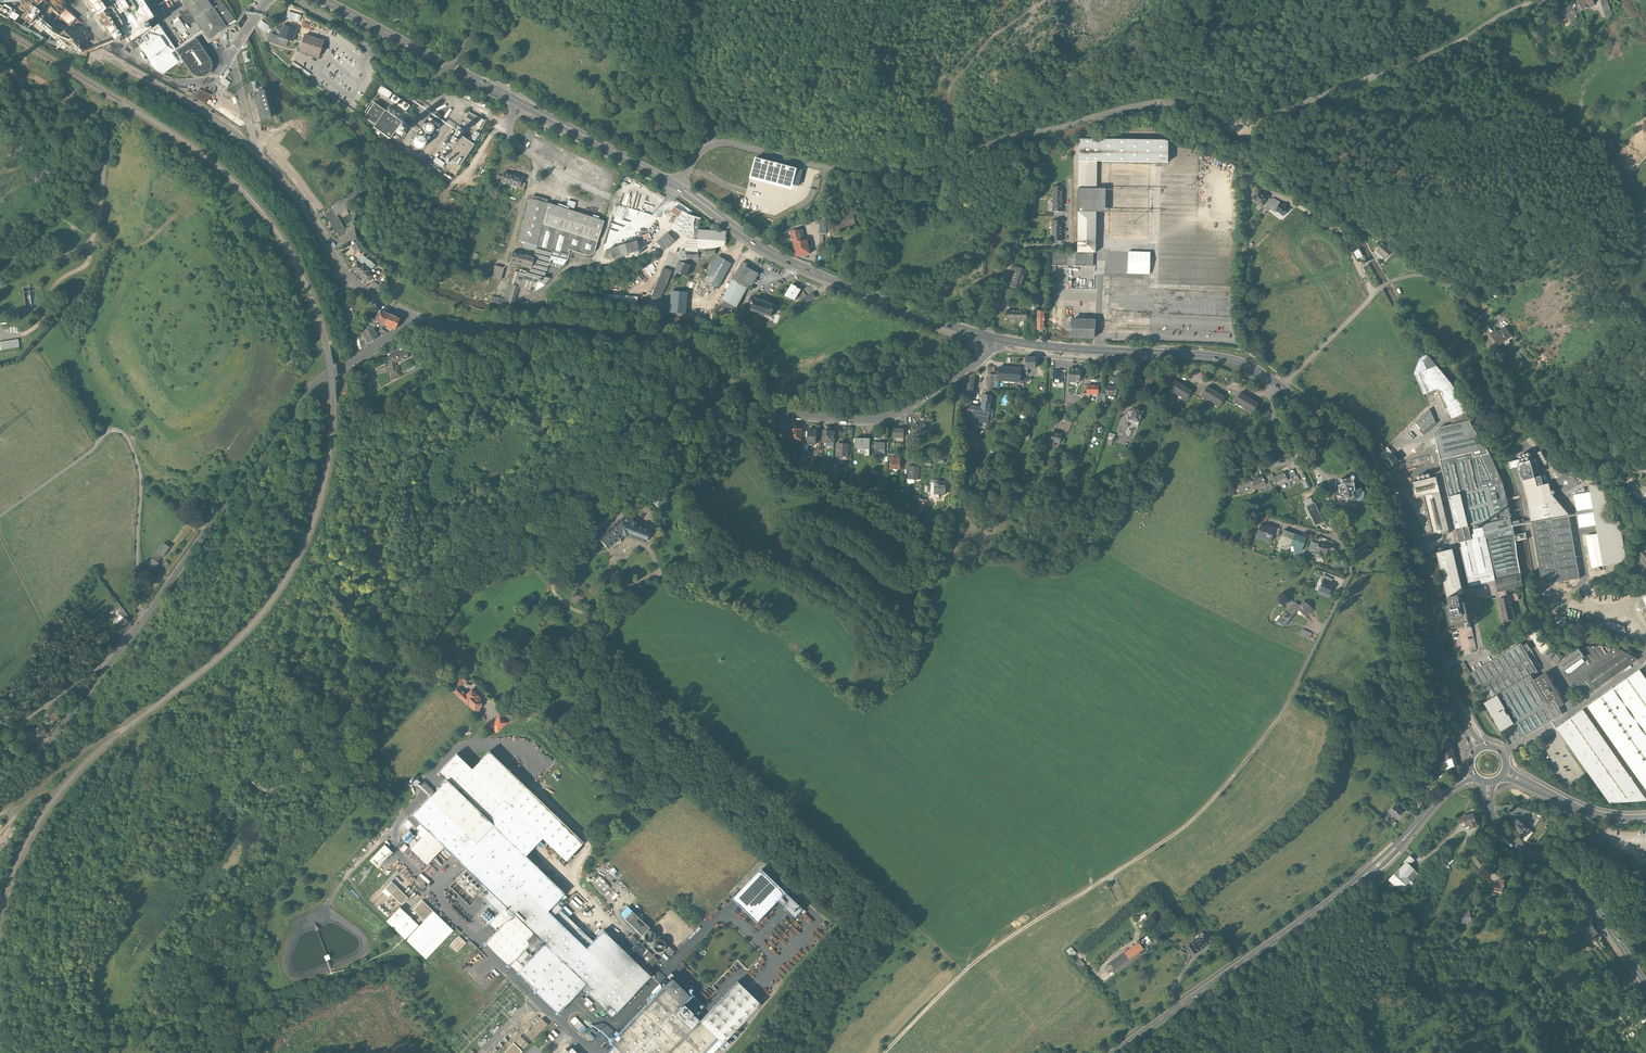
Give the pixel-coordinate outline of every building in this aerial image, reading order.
[(35,0),(44,8),(48,3),(60,15),(59,16),(70,26),(77,17),(65,8),(67,5),(63,0),(35,0)] [(177,50),(158,23),(153,27),(148,21),(172,5),(169,0),(155,9),(154,8),(153,8),(148,0),(84,0),(92,12),(87,15),(89,18),(93,15),(104,32),(108,30),(116,42),(124,37),(132,49),(139,44),(155,68),(162,72),(181,59),(189,71),(193,74),(197,75),(201,75),(205,73),(208,70),(209,66),(209,62),(208,58),(194,38),(177,50)] [(208,39),(235,20),(221,0),(182,0),(208,39)] [(1578,3),(1582,11),(1588,8),(1587,8),(1595,4),(1593,0),(1584,0),(1578,3)] [(1559,8),(1565,21),(1571,18),(1570,17),(1574,15),(1576,14),(1577,15),(1580,14),(1577,7),(1574,8),(1574,6),(1567,8),(1565,5),(1559,8)] [(41,11),(35,6),(25,18),(41,32),(44,29),(56,40),(55,41),(64,49),(85,57),(87,52),(64,32),(61,35),(38,16),(41,11)] [(279,37),(288,40),(293,42),(294,38),(302,11),(289,7),(279,37)] [(19,15),(11,10),(8,16),(15,20),(19,15)] [(182,32),(187,28),(179,17),(168,24),(181,45),(188,41),(182,32)] [(279,37),(270,34),(268,41),(286,47),(288,40),(279,37)] [(324,42),(305,35),(300,51),(319,57),(324,42)] [(223,77),(231,82),(234,77),(230,75),(233,70),(228,67),(223,77)] [(276,116),(268,87),(266,87),(265,84),(261,85),(263,92),(254,94),(261,120),(270,118),(270,117),(276,116)] [(392,93),(381,85),(377,91),(389,98),(392,93)] [(212,94),(199,88),(198,91),(194,89),(191,95),(206,103),(209,97),(212,94)] [(411,105),(393,93),(392,93),(389,98),(388,99),(407,111),(411,105)] [(385,110),(374,103),(371,108),(369,107),(364,112),(366,114),(364,117),(375,125),(385,110)] [(402,122),(385,110),(375,125),(373,127),(376,129),(374,132),(378,135),(380,132),(390,139),(402,122)] [(480,118),(468,112),(465,118),(477,124),(480,118)] [(441,124),(430,116),(429,117),(429,118),(428,119),(428,120),(439,127),(439,126),(440,126),(440,125),(441,124)] [(480,118),(477,124),(476,127),(481,130),(486,121),(480,118)] [(430,124),(428,124),(426,125),(424,126),(423,128),(423,130),(424,132),(425,133),(427,134),(429,135),(431,134),(432,133),(433,131),(434,129),(433,127),(432,125),(430,124)] [(288,132),(301,145),(306,140),(293,127),(288,132)] [(460,136),(446,157),(460,166),(474,145),(460,136)] [(425,145),(426,143),(425,140),(424,138),(422,137),(419,137),(417,137),(415,138),(414,141),(413,143),(414,145),(415,147),(417,149),(419,149),(422,149),(424,147),(425,145)] [(1096,162),(1168,164),(1169,143),(1101,141),(1079,140),(1078,162),(1096,162)] [(436,161),(444,167),(447,163),(439,157),(436,161)] [(799,186),(803,170),(755,158),(751,174),(793,184),(799,186)] [(1095,189),(1096,162),(1078,162),(1076,189),(1095,189)] [(522,178),(503,173),(502,177),(500,182),(501,182),(518,188),(519,188),(520,183),(522,178)] [(1065,181),(1073,181),(1073,173),(1066,173),(1065,181)] [(793,184),(751,174),(750,179),(792,190),(793,184)] [(1052,195),(1063,196),(1063,187),(1052,187),(1052,195)] [(1103,189),(1095,189),(1076,189),(1076,212),(1094,213),(1102,213),(1103,189)] [(631,192),(628,206),(646,210),(647,205),(653,206),(654,203),(651,203),(653,197),(631,192)] [(331,206),(333,210),(337,216),(351,208),(351,207),(356,204),(355,193),(331,206)] [(1267,197),(1257,193),(1255,196),(1254,195),(1251,200),(1263,206),(1267,197)] [(1051,213),(1062,213),(1063,196),(1052,195),(1051,213)] [(597,243),(603,221),(598,219),(599,217),(593,215),(592,217),(568,210),(569,207),(559,204),(558,207),(546,203),(547,200),(531,196),(531,199),(529,199),(518,241),(525,243),(524,248),(535,251),(533,257),(512,252),(510,262),(531,268),(530,271),(526,270),(525,274),(514,271),(511,284),(508,284),(504,298),(475,293),(473,298),(503,304),(508,304),(529,304),(529,301),(514,300),(518,286),(531,290),(532,286),(537,287),(536,290),(543,286),(550,279),(545,277),(546,272),(547,272),(547,271),(556,273),(562,267),(564,266),(563,266),(567,260),(570,250),(585,255),(587,256),(589,255),(592,254),(593,253),(596,248),(597,243)] [(1272,200),(1269,198),(1264,209),(1269,211),(1277,201),(1272,198),(1272,200)] [(1280,203),(1277,201),(1269,211),(1273,214),(1276,211),(1275,210),(1280,203)] [(1289,209),(1280,203),(1275,210),(1276,211),(1283,216),(1289,209)] [(690,216),(674,207),(671,212),(678,217),(672,227),(688,238),(688,240),(699,240),(699,230),(699,225),(701,219),(690,216)] [(337,216),(333,210),(325,214),(336,234),(337,233),(340,238),(346,234),(347,232),(346,232),(337,216)] [(825,212),(818,214),(819,224),(820,224),(820,233),(827,233),(826,229),(826,219),(825,212)] [(831,216),(832,220),(854,216),(854,212),(831,216)] [(1093,253),(1094,213),(1076,212),(1074,253),(1091,253),(1093,253)] [(854,216),(832,220),(833,230),(856,227),(854,216)] [(1050,241),(1061,242),(1062,222),(1051,221),(1050,241)] [(679,262),(690,266),(691,266),(693,259),(699,258),(699,260),(708,259),(713,255),(715,254),(716,248),(725,245),(726,232),(715,231),(716,225),(711,223),(711,231),(699,230),(699,240),(688,240),(686,252),(682,250),(678,261),(679,262)] [(347,230),(346,232),(347,232),(346,234),(340,238),(339,238),(343,245),(356,237),(355,229),(355,225),(354,224),(347,229),(347,230)] [(1012,233),(1022,235),(1023,229),(1014,227),(1012,233)] [(799,229),(790,231),(792,241),(793,241),(801,239),(799,229)] [(675,241),(668,232),(653,245),(658,251),(661,248),(664,251),(675,241)] [(807,240),(801,241),(801,239),(793,241),(797,257),(810,254),(807,240)] [(611,259),(638,251),(636,241),(609,249),(611,259)] [(1377,251),(1385,259),(1392,251),(1384,243),(1380,247),(1377,251)] [(357,244),(352,246),(355,252),(360,249),(357,244)] [(1092,267),(1091,253),(1074,253),(1049,252),(1048,283),(1051,283),(1051,291),(1054,291),(1056,266),(1092,267)] [(371,262),(366,258),(363,255),(361,257),(360,261),(358,263),(360,265),(362,263),(366,268),(371,262)] [(731,264),(719,256),(705,282),(718,287),(731,264)] [(679,262),(675,272),(687,276),(690,266),(679,262)] [(747,265),(742,262),(733,280),(747,288),(749,284),(751,285),(757,274),(745,268),(747,265)] [(362,263),(360,265),(358,263),(357,264),(355,263),(353,265),(355,267),(353,269),(360,275),(366,268),(362,263)] [(501,280),(504,268),(494,266),(491,277),(501,280)] [(664,267),(651,297),(660,301),(673,271),(664,267)] [(1020,290),(1026,271),(1016,267),(1010,287),(1020,290)] [(368,269),(366,268),(360,275),(367,281),(369,279),(370,280),(372,278),(371,277),(372,276),(369,274),(371,272),(368,269)] [(643,284),(647,282),(644,274),(635,278),(637,283),(642,281),(643,284)] [(733,280),(722,300),(724,301),(737,307),(747,288),(733,280)] [(379,285),(374,282),(371,287),(376,290),(376,291),(379,293),(383,288),(385,284),(381,282),(379,285)] [(792,285),(785,296),(794,300),(797,295),(799,296),(802,291),(800,290),(796,288),(796,287),(792,285)] [(1012,291),(1007,289),(1002,304),(1008,306),(1012,291)] [(688,293),(672,291),(670,309),(686,311),(688,293)] [(1072,307),(1087,307),(1088,293),(1055,292),(1054,306),(1072,307)] [(804,298),(808,305),(812,304),(810,301),(815,298),(813,293),(804,298)] [(638,297),(607,294),(606,303),(637,306),(638,297)] [(780,306),(750,297),(749,302),(753,304),(751,310),(761,313),(760,315),(764,316),(764,314),(771,316),(773,310),(778,312),(780,306)] [(737,307),(724,301),(721,306),(729,312),(731,310),(734,312),(737,307)] [(447,310),(438,306),(435,313),(444,316),(447,310)] [(389,314),(381,311),(379,311),(375,320),(377,322),(384,325),(389,314)] [(1006,311),(1006,321),(1026,321),(1027,311),(1006,311)] [(400,319),(389,314),(384,325),(388,326),(387,328),(391,329),(392,328),(395,329),(400,319)] [(375,320),(372,319),(371,319),(367,328),(367,329),(371,335),(374,340),(377,336),(374,329),(377,322),(375,320)] [(1094,339),(1095,321),(1072,320),(1069,320),(1068,337),(1094,339)] [(1493,338),(1499,346),(1512,337),(1506,328),(1493,338)] [(367,329),(362,333),(366,338),(371,335),(367,329)] [(371,335),(366,338),(369,344),(374,340),(371,335)] [(20,345),(19,340),(0,343),(0,349),(20,345)] [(396,368),(395,363),(409,357),(406,350),(387,358),(389,365),(390,365),(392,377),(400,375),(398,368),(396,368)] [(1515,619),(1511,602),(1518,600),(1517,593),(1506,596),(1505,591),(1523,586),(1516,558),(1515,543),(1515,533),(1507,500),(1503,485),(1489,455),(1484,444),(1472,425),(1467,412),(1452,384),(1429,357),(1423,361),(1419,373),(1429,396),(1439,392),(1453,425),(1439,428),(1434,432),(1439,460),(1459,541),(1460,541),(1461,548),(1460,548),(1469,587),(1495,581),(1498,592),(1500,592),(1501,599),(1498,599),(1503,622),(1515,619)] [(1036,370),(1036,359),(1025,358),(1025,369),(1036,370)] [(1008,384),(1010,369),(998,368),(998,376),(997,383),(1008,384)] [(1021,378),(1021,370),(1010,369),(1008,384),(1020,385),(1021,378)] [(1063,384),(1063,371),(1053,371),(1053,384),(1063,384)] [(966,395),(973,396),(974,385),(976,385),(976,383),(974,383),(975,373),(968,378),(966,395)] [(993,384),(993,376),(987,375),(987,382),(985,392),(992,392),(993,384)] [(1142,377),(1142,385),(1150,386),(1151,378),(1142,377)] [(1173,380),(1167,391),(1185,401),(1191,390),(1173,380)] [(1098,395),(1099,387),(1088,386),(1087,394),(1083,394),(1082,401),(1090,402),(1091,395),(1098,395)] [(1207,386),(1200,397),(1218,407),(1225,397),(1207,386)] [(1118,397),(1118,388),(1108,388),(1108,396),(1105,396),(1105,403),(1110,403),(1110,397),(1118,397)] [(1240,393),(1234,404),(1251,413),(1257,403),(1240,393)] [(991,410),(992,397),(982,395),(981,407),(972,405),(973,396),(966,395),(963,420),(987,423),(988,418),(993,419),(994,410),(991,410)] [(1436,423),(1430,409),(1415,423),(1425,434),(1436,423)] [(1140,424),(1143,413),(1133,410),(1129,423),(1134,425),(1134,423),(1140,424)] [(925,425),(933,421),(931,417),(911,426),(916,436),(928,431),(925,425)] [(1062,429),(1069,431),(1073,423),(1066,420),(1062,429)] [(892,429),(892,438),(903,437),(903,429),(892,429)] [(790,442),(800,443),(800,430),(790,430),(790,442)] [(807,445),(817,446),(817,431),(808,431),(807,445)] [(820,443),(834,444),(835,433),(828,433),(828,431),(821,431),(820,443)] [(1060,445),(1062,435),(1052,434),(1050,448),(1055,448),(1055,444),(1060,445)] [(864,455),(869,455),(869,439),(855,439),(855,450),(864,450),(864,455)] [(886,456),(887,444),(877,443),(876,456),(886,456)] [(849,457),(849,445),(837,444),(836,457),(849,457)] [(1380,454),(1385,461),(1393,455),(1398,461),(1399,462),(1401,461),(1392,450),(1390,451),(1387,447),(1380,454)] [(1270,451),(1268,457),(1272,459),(1275,459),(1278,459),(1282,459),(1286,458),(1285,452),(1283,452),(1280,452),(1277,453),(1274,453),(1270,451)] [(1398,461),(1393,455),(1385,461),(1388,465),(1390,468),(1398,461)] [(900,462),(900,459),(891,459),(891,467),(900,468),(900,464),(901,463),(900,462)] [(1557,459),(1550,463),(1559,477),(1557,479),(1565,493),(1579,484),(1571,470),(1566,473),(1557,459)] [(1528,501),(1543,585),(1580,578),(1569,515),(1552,494),(1550,483),(1543,485),(1541,476),(1536,478),(1531,461),(1519,464),(1518,460),(1507,463),(1510,469),(1519,467),(1528,501)] [(920,481),(920,467),(908,467),(908,481),(920,481)] [(1293,470),(1284,474),(1288,481),(1292,479),(1291,477),(1296,475),(1293,470)] [(1284,473),(1273,478),(1275,481),(1277,486),(1288,481),(1284,474),(1284,473)] [(1271,474),(1263,478),(1266,485),(1275,481),(1273,478),(1271,474)] [(1338,500),(1353,497),(1354,501),(1358,497),(1361,493),(1361,489),(1360,488),(1354,489),(1352,480),(1354,480),(1355,478),(1355,476),(1353,475),(1350,475),(1349,477),(1349,479),(1341,480),(1341,485),(1339,486),(1341,495),(1338,496),(1338,500)] [(1255,490),(1266,485),(1263,478),(1262,477),(1251,482),(1255,490)] [(1442,535),(1449,533),(1436,477),(1410,483),(1414,499),(1423,497),(1432,535),(1430,536),(1431,540),(1443,537),(1442,535)] [(1242,497),(1255,490),(1251,482),(1238,488),(1242,497)] [(946,496),(946,486),(938,486),(938,485),(930,484),(930,493),(933,493),(933,496),(946,496)] [(1596,525),(1604,566),(1621,563),(1626,558),(1620,517),(1613,518),(1609,498),(1597,484),(1590,485),(1591,492),(1575,495),(1580,528),(1596,525)] [(1232,497),(1235,489),(1229,487),(1226,494),(1232,497)] [(662,501),(657,496),(651,502),(657,507),(662,501)] [(927,510),(927,501),(919,501),(919,510),(927,510)] [(1318,510),(1309,514),(1315,526),(1321,522),(1320,519),(1322,518),(1318,510)] [(643,544),(647,532),(633,527),(634,523),(630,522),(631,519),(620,515),(593,540),(603,551),(610,545),(614,546),(619,542),(618,538),(620,538),(623,537),(643,544)] [(1273,537),(1276,529),(1265,525),(1265,527),(1261,525),(1256,538),(1270,544),(1273,537)] [(1305,542),(1306,538),(1283,530),(1281,535),(1279,542),(1277,548),(1282,550),(1287,545),(1293,547),(1294,554),(1300,556),(1302,549),(1305,542)] [(157,563),(160,558),(168,546),(161,542),(153,555),(156,557),(154,561),(152,560),(146,569),(153,574),(159,564),(157,563)] [(1319,544),(1311,542),(1308,552),(1307,552),(1306,552),(1305,553),(1305,554),(1304,555),(1304,556),(1305,557),(1306,558),(1307,558),(1308,558),(1309,558),(1310,557),(1310,556),(1311,555),(1317,556),(1316,557),(1317,557),(1317,558),(1319,559),(1320,559),(1321,558),(1322,557),(1323,555),(1323,554),(1326,555),(1327,550),(1333,551),(1334,547),(1319,543),(1319,544)] [(1445,547),(1433,549),(1434,554),(1437,553),(1447,598),(1448,598),(1449,604),(1450,604),(1450,606),(1445,607),(1450,626),(1470,622),(1465,602),(1460,603),(1460,600),(1459,595),(1463,595),(1452,549),(1446,551),(1445,547)] [(1331,583),(1322,579),(1317,590),(1327,595),(1333,584),(1331,583)] [(1641,594),(1644,600),(1638,604),(1641,610),(1643,609),(1644,612),(1642,613),(1645,621),(1645,592),(1641,594)] [(116,611),(121,604),(117,601),(112,608),(116,611)] [(1282,628),(1296,611),(1299,607),(1293,602),(1275,622),(1282,628)] [(1296,611),(1304,618),(1312,609),(1304,602),(1299,607),(1296,611)] [(122,610),(118,614),(122,619),(114,626),(121,634),(133,623),(122,610)] [(1565,616),(1555,616),(1556,626),(1565,625),(1565,616)] [(1624,627),(1609,622),(1606,629),(1622,634),(1624,627)] [(1624,634),(1636,639),(1639,633),(1627,627),(1624,634)] [(1549,648),(1536,629),(1529,634),(1542,654),(1551,662),(1554,660),(1557,663),(1563,657),(1559,653),(1556,655),(1549,648)] [(1312,634),(1303,630),(1300,636),(1309,640),(1312,634)] [(1487,701),(1497,695),(1514,724),(1504,730),(1512,744),(1563,714),(1559,707),(1565,704),(1547,673),(1536,679),(1533,675),(1538,672),(1537,669),(1541,667),(1527,643),(1523,646),(1521,643),(1470,673),(1463,662),(1460,664),(1470,679),(1473,677),(1487,701)] [(1574,653),(1558,664),(1563,672),(1585,657),(1578,648),(1571,649),(1574,653)] [(1574,685),(1583,698),(1639,659),(1623,651),(1574,685)] [(1588,706),(1645,790),(1645,679),(1640,670),(1588,706)] [(470,681),(464,676),(456,685),(458,687),(453,692),(468,706),(469,706),(478,714),(481,711),(479,709),(482,705),(476,699),(479,696),(471,689),(467,694),(460,688),(465,682),(467,684),(470,681)] [(1504,730),(1514,724),(1497,695),(1487,701),(1484,703),(1501,731),(1504,730)] [(1583,709),(1557,728),(1609,803),(1645,801),(1645,799),(1583,709)] [(507,724),(501,717),(491,727),(497,733),(507,724)] [(39,733),(28,743),(34,751),(46,741),(39,733)] [(1454,758),(1449,742),(1438,746),(1443,762),(1454,758)] [(466,762),(457,754),(439,774),(445,780),(408,819),(423,834),(410,848),(427,864),(431,860),(436,855),(439,851),(447,858),(451,854),(456,858),(463,865),(488,889),(481,896),(498,911),(488,922),(497,931),(485,943),(558,1013),(572,998),(586,983),(591,988),(587,993),(611,1016),(634,992),(651,975),(603,929),(598,935),(595,932),(590,936),(557,904),(567,894),(539,867),(542,864),(530,853),(543,839),(566,861),(584,842),(490,752),(474,770),(466,762)] [(1457,766),(1454,758),(1443,762),(1445,769),(1457,766)] [(1419,799),(1414,806),(1417,809),(1423,802),(1419,799)] [(1395,819),(1403,811),(1398,807),(1395,805),(1386,814),(1391,819),(1393,817),(1395,819)] [(1478,824),(1473,812),(1459,816),(1461,822),(1464,821),(1466,828),(1478,824)] [(1509,826),(1519,834),(1525,826),(1515,818),(1509,826)] [(410,829),(402,837),(408,842),(415,835),(410,829)] [(369,861),(377,868),(393,853),(384,845),(369,861)] [(1404,862),(1406,863),(1407,862),(1410,865),(1415,860),(1410,855),(1404,862)] [(1406,863),(1389,881),(1402,892),(1412,882),(1408,877),(1415,870),(1410,865),(1407,862),(1406,863)] [(761,865),(728,900),(735,906),(753,922),(786,888),(761,865)] [(613,875),(618,870),(614,866),(609,871),(613,875)] [(596,880),(607,891),(612,887),(601,876),(596,880)] [(389,877),(384,883),(385,884),(384,885),(386,887),(393,880),(389,877)] [(1509,881),(1500,879),(1499,885),(1495,885),(1494,893),(1508,894),(1509,881)] [(403,905),(410,898),(398,887),(399,885),(394,881),(384,892),(390,898),(392,895),(403,905)] [(617,902),(622,897),(614,888),(609,893),(617,902)] [(574,898),(572,900),(580,908),(586,901),(576,893),(573,897),(574,898)] [(456,931),(424,901),(415,910),(425,920),(419,927),(399,908),(387,920),(428,960),(438,950),(456,931)] [(629,907),(621,914),(633,927),(641,935),(650,926),(629,907)] [(671,910),(668,913),(674,919),(677,916),(671,910)] [(1474,921),(1471,911),(1460,914),(1464,929),(1469,927),(1468,923),(1474,921)] [(1583,930),(1592,923),(1587,917),(1573,928),(1575,930),(1578,930),(1581,928),(1583,930)] [(1598,932),(1592,923),(1583,930),(1589,939),(1598,932)] [(675,951),(650,926),(641,935),(666,960),(675,951)] [(1087,932),(1081,937),(1086,943),(1091,938),(1087,932)] [(1199,936),(1185,946),(1191,955),(1209,942),(1202,932),(1198,935),(1199,936)] [(650,969),(651,967),(659,959),(634,935),(625,945),(650,969)] [(458,936),(450,946),(457,952),(465,943),(458,936)] [(1152,943),(1147,936),(1110,963),(1117,973),(1142,955),(1141,954),(1147,950),(1146,949),(1148,948),(1147,947),(1152,943)] [(1079,966),(1083,963),(1079,959),(1085,953),(1081,949),(1076,953),(1071,947),(1066,951),(1079,966)] [(672,976),(663,986),(683,1005),(692,995),(672,976)] [(611,1041),(616,1045),(624,1052),(714,1052),(760,1005),(750,995),(737,983),(700,1021),(683,1005),(663,986),(611,1041)] [(583,996),(580,999),(592,1010),(595,1008),(583,996)] [(548,1025),(541,1019),(531,1029),(530,1028),(524,1034),(531,1042),(548,1025)] [(519,1036),(503,1052),(522,1052),(529,1046),(519,1036)] [(561,1052),(566,1052),(572,1047),(567,1042),(558,1051),(561,1052)] [(609,1052),(610,1052),(624,1052),(616,1045),(609,1052)]
